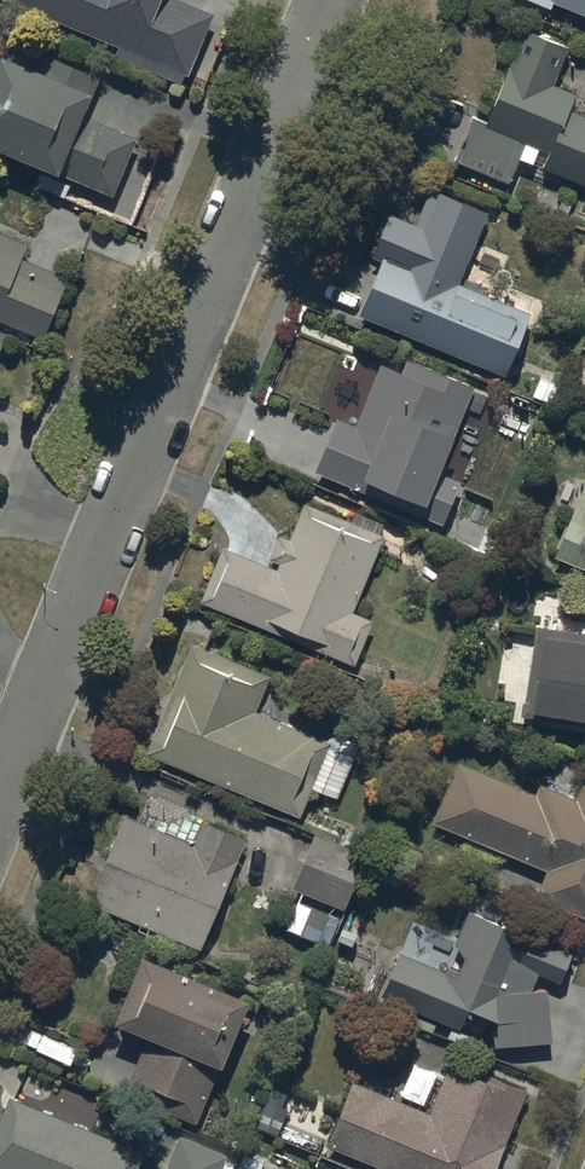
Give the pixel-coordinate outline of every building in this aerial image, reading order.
[(189,76),(215,14),(182,0),(7,0),(118,46),(114,56),(182,84),(186,74),(189,76)] [(552,9),(554,3),(584,16),(584,0),(530,0),(552,9)] [(584,186),(584,115),(571,109),(577,94),(554,85),(570,48),(526,29),(487,124),(474,119),(456,162),(510,184),(520,159),(584,186)] [(114,196),(138,138),(84,116),(100,77),(45,54),(38,69),(3,54),(0,61),(0,149),(114,196)] [(360,316),(506,376),(532,314),(460,284),(490,213),(431,189),(416,225),(390,214),(372,257),(382,262),(360,316)] [(44,339),(70,277),(23,258),(29,244),(0,232),(0,321),(44,339)] [(316,473),(444,525),(462,482),(441,473),(476,388),(408,360),(402,373),(381,365),(356,425),(338,418),(316,473)] [(583,490),(555,558),(584,570),(584,490),(583,490)] [(356,666),(374,621),(354,613),(386,536),(306,503),(291,539),(281,535),(270,560),(280,565),(278,570),(224,548),(202,603),(356,666)] [(538,627),(523,717),(584,726),(584,635),(538,627)] [(147,756),(301,819),(332,743),(257,712),(271,677),(192,645),(147,756)] [(584,920),(584,786),(584,785),(578,801),(541,785),(537,795),(459,763),(433,825),(548,872),(536,899),(584,920)] [(90,905),(202,950),(247,841),(202,822),(193,844),(127,816),(90,905)] [(294,890),(345,911),(368,856),(317,835),(294,890)] [(329,948),(341,920),(300,903),(288,931),(329,948)] [(497,1049),(553,1045),(549,991),(533,992),(540,976),(561,985),(575,953),(470,912),(456,946),(466,960),(458,979),(401,954),(383,998),(461,1031),(472,1011),(495,1021),(497,1049)] [(199,1127),(252,1003),(145,958),(116,1025),(148,1039),(124,1095),(199,1127)] [(380,1168),(498,1168),(529,1093),(454,1062),(432,1115),(355,1084),(328,1148),(380,1168)] [(147,1155),(11,1099),(0,1125),(0,1168),(141,1168),(147,1155)] [(229,1158),(181,1138),(168,1168),(224,1168),(229,1158)]
